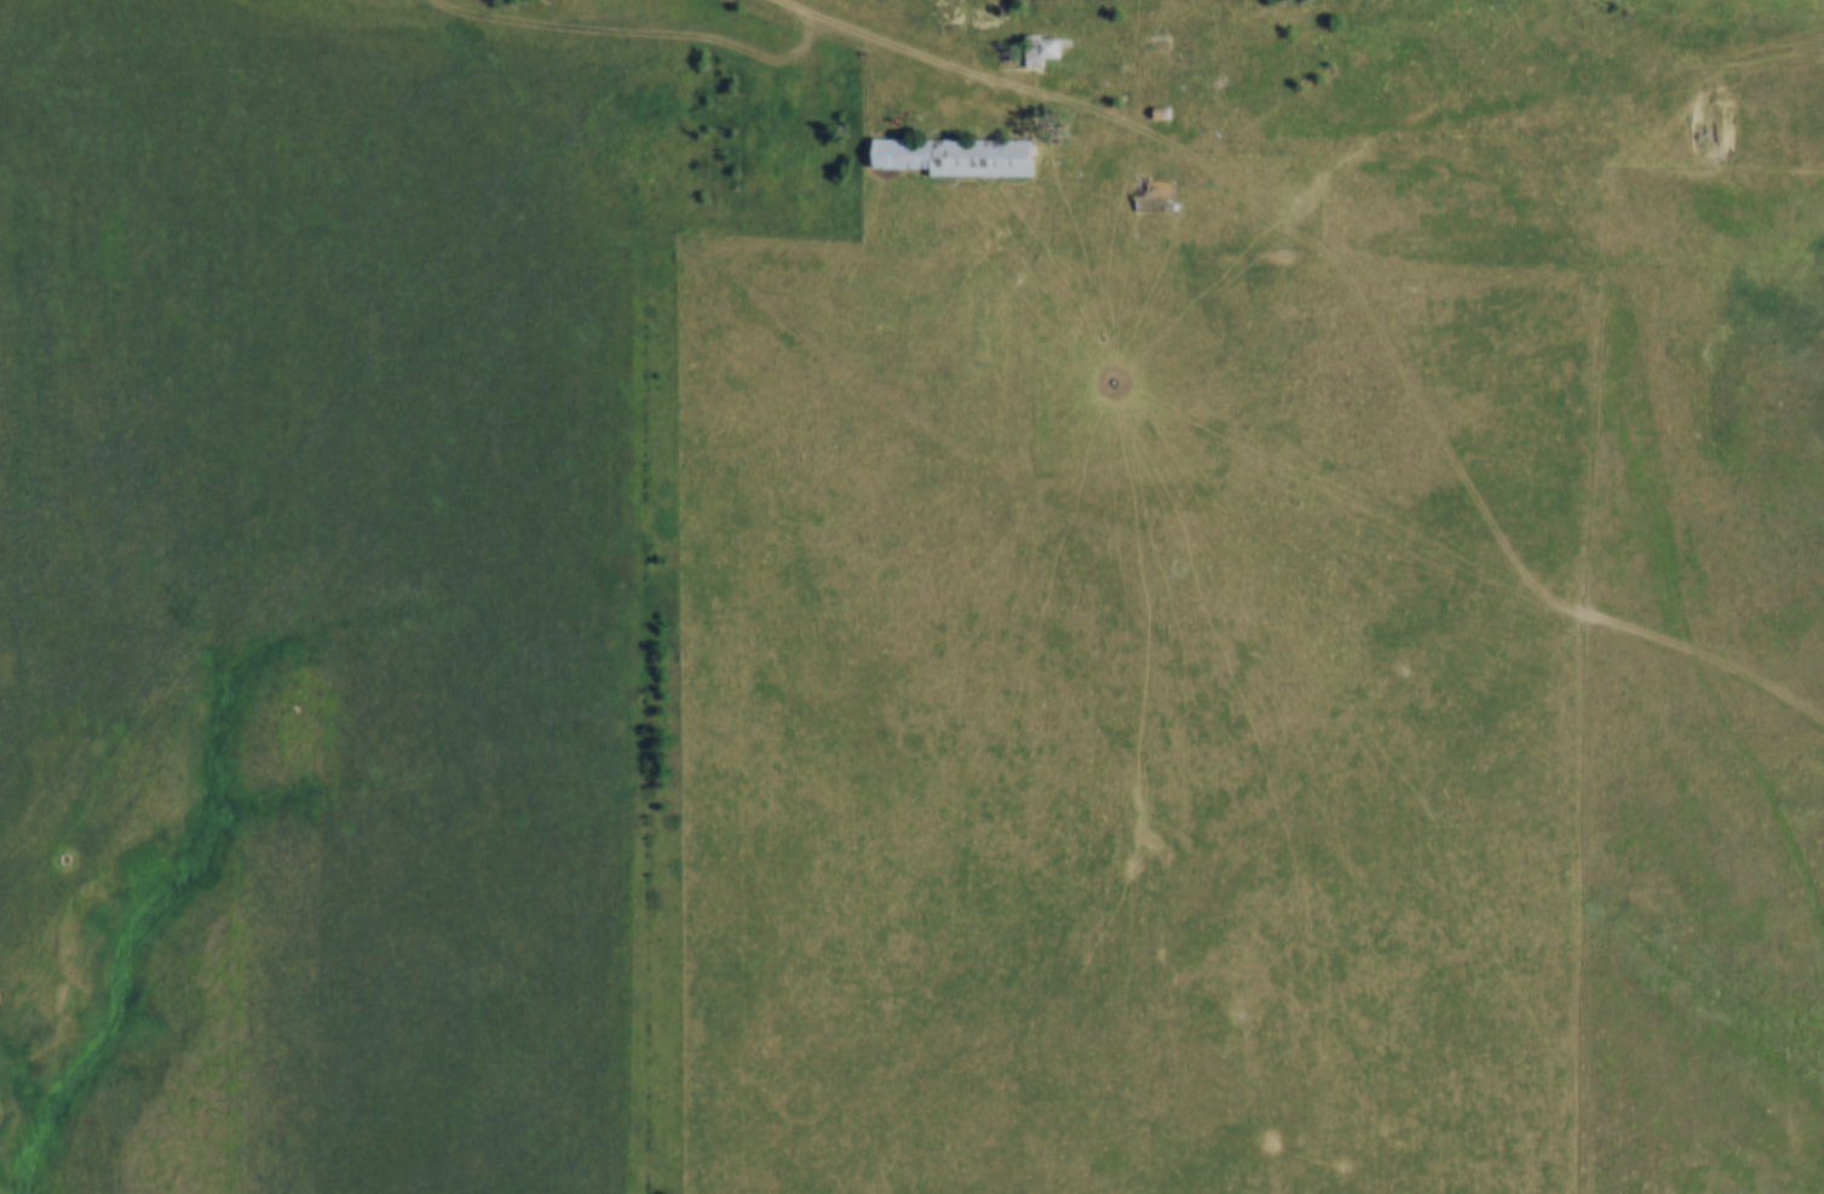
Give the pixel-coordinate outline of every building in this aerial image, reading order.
[(1045,38),(1071,38),(1071,45),(1066,45),(1065,57),(1048,57),(1048,64),(1045,64),(1045,69),(1020,69),(1020,34),(1045,34),(1045,38)] [(1161,105),(1176,107),(1176,119),(1161,117),(1161,105)] [(881,137),(1037,138),(1036,174),(937,174),(937,167),(880,167),(881,137)] [(1137,179),(1176,179),(1176,207),(1137,207),(1137,179)]
